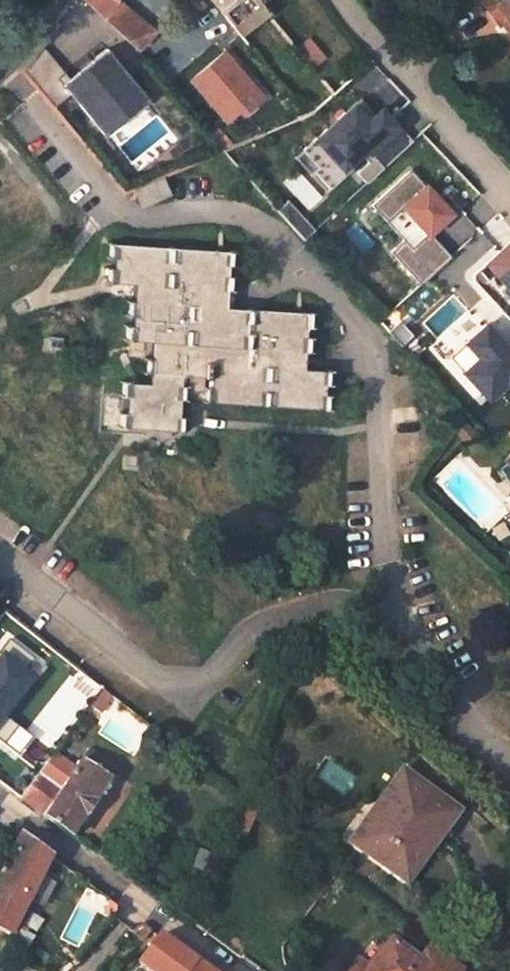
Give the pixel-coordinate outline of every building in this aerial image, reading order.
[(119,4),(115,0),(83,0),(104,22),(119,4)] [(236,34),(263,11),(255,0),(208,0),(236,34)] [(475,0),(497,29),(506,22),(509,28),(509,0),(476,0),(475,0)] [(150,36),(119,4),(104,22),(133,52),(150,36)] [(64,88),(94,128),(139,94),(102,46),(63,75),(45,52),(26,67),(50,99),(64,88)] [(409,139),(361,88),(302,143),(333,176),(363,148),(380,166),(409,139)] [(419,280),(448,255),(428,231),(450,212),(412,169),(361,214),(371,225),(371,224),(419,280)] [(140,206),(170,193),(162,177),(132,189),(140,206)] [(482,260),(509,295),(509,238),(482,260)] [(207,401),(328,409),(330,369),(304,367),(305,350),(310,350),(311,313),(228,308),(231,253),(109,244),(108,281),(132,283),(131,301),(127,301),(125,339),(152,340),(151,357),(146,357),(146,380),(124,379),(122,426),(184,431),(187,375),(209,376),(207,401)] [(509,395),(509,322),(503,315),(490,328),(481,319),(458,340),(470,353),(453,369),(484,402),(501,386),(509,395)] [(104,750),(95,743),(80,763),(90,771),(104,750)] [(71,838),(106,782),(90,771),(80,763),(61,791),(39,776),(21,800),(71,838)] [(388,860),(411,876),(439,835),(441,837),(459,811),(405,773),(381,807),(387,811),(362,848),(385,864),(388,860)] [(244,840),(254,818),(242,812),(231,835),(244,840)] [(17,919),(48,858),(22,838),(0,879),(0,911),(17,919)] [(126,966),(135,970),(212,970),(147,931),(126,966)] [(390,940),(369,969),(357,959),(349,970),(431,970),(390,940)]
